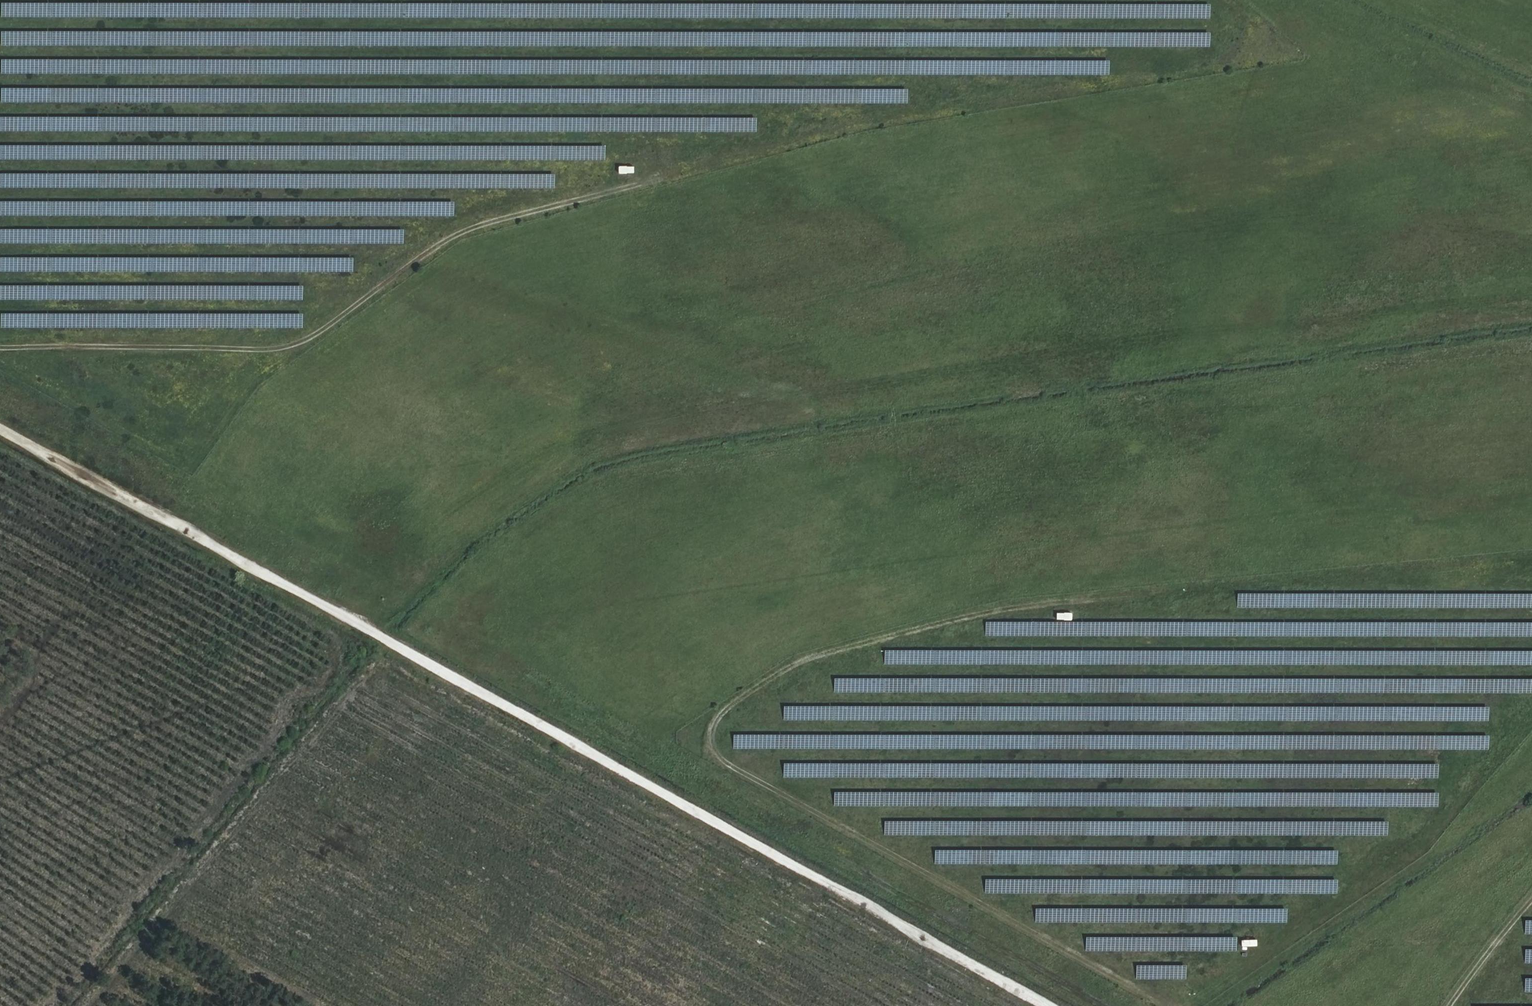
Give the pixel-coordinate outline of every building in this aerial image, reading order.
[(1524,917),(1524,932),(1531,932),(1531,917),(1524,917)] [(1524,946),(1524,961),(1531,961),(1531,946),(1524,946)] [(1523,974),(1523,989),(1531,989),(1531,974),(1523,974)]
